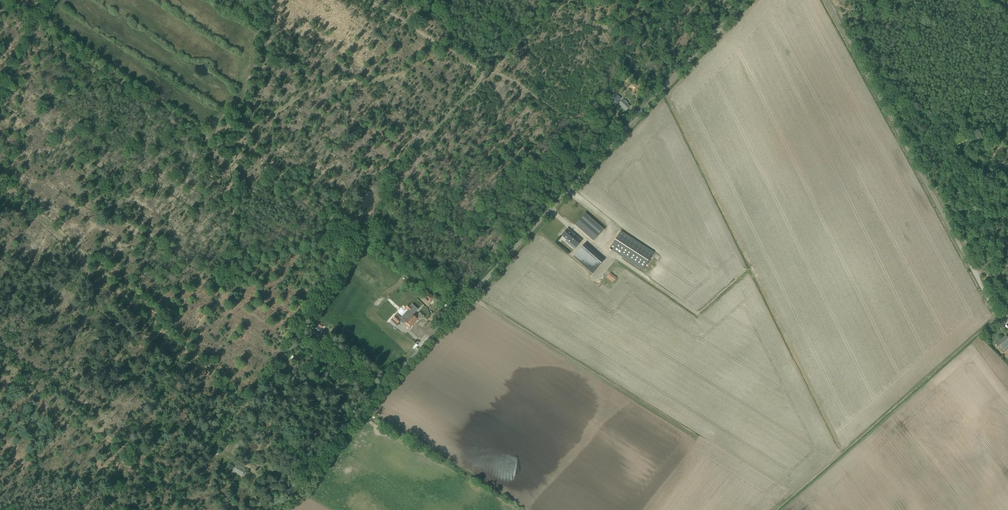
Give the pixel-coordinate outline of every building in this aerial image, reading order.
[(621,98),(616,94),(612,98),(614,100),(614,101),(616,103),(621,98)] [(628,103),(625,100),(624,101),(623,99),(618,104),(626,111),(630,106),(627,104),(628,103)] [(587,214),(577,226),(596,242),(606,231),(587,214)] [(574,249),(581,241),(567,228),(561,235),(566,240),(565,241),(574,249)] [(610,249),(642,270),(654,252),(621,231),(610,249)] [(573,257),(592,274),(604,260),(585,243),(573,257)] [(606,278),(613,283),(617,278),(610,273),(606,278)] [(428,293),(424,297),(430,303),(434,298),(428,293)] [(414,323),(420,318),(411,310),(412,308),(405,301),(402,304),(409,311),(409,312),(412,315),(408,318),(414,323)] [(400,317),(399,319),(395,316),(391,320),(397,325),(400,321),(409,329),(414,323),(408,318),(405,321),(400,317)] [(1001,350),(1007,345),(1007,338),(1006,336),(996,343),(1001,350)] [(237,465),(233,471),(240,475),(240,474),(242,476),(245,471),(241,469),(242,468),(237,465)]
